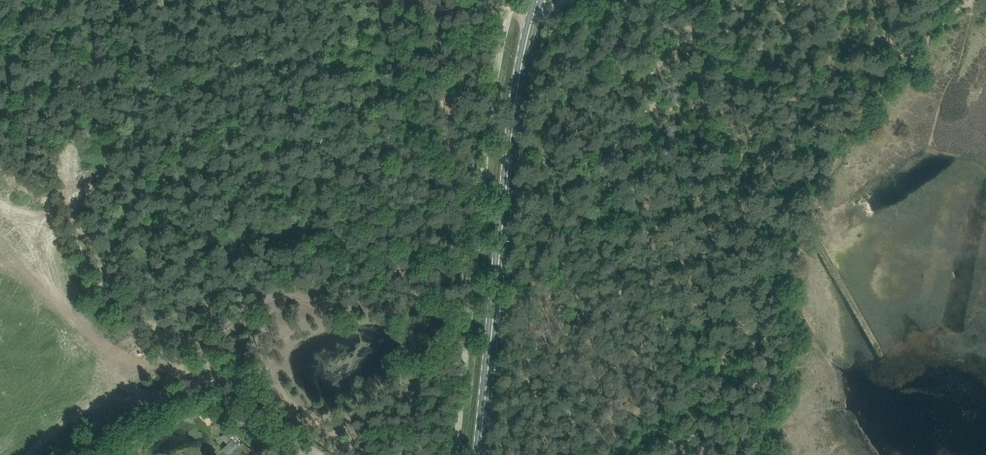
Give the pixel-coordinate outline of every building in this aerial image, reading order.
[(248,416),(239,422),(243,427),(251,420),(248,416)] [(253,454),(243,443),(240,441),(242,439),(232,428),(225,434),(239,448),(231,454),(252,454),(253,454)]
